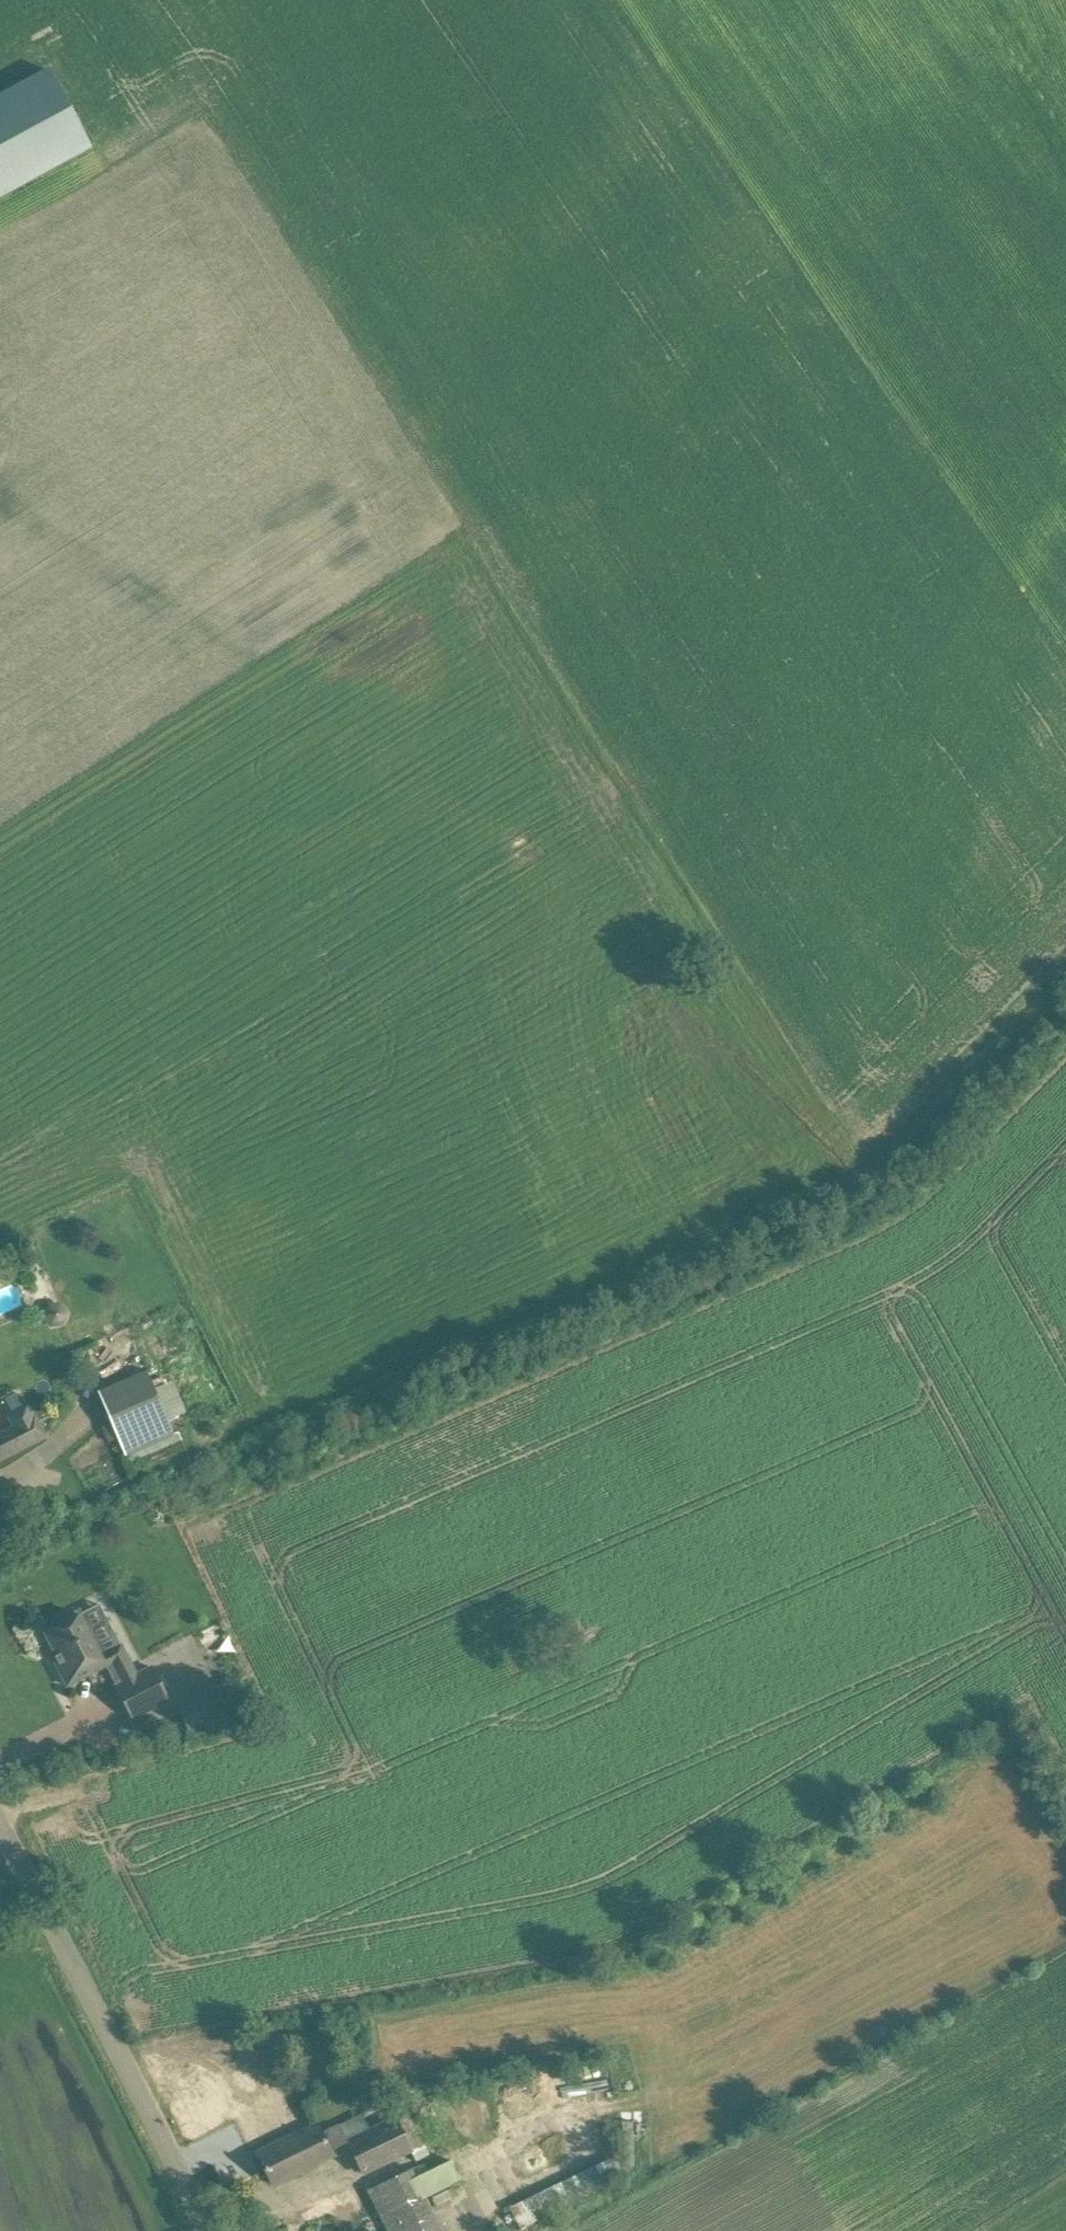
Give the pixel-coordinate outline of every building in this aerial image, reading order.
[(52,69),(0,97),(0,196),(94,146),(52,69)] [(61,1304),(49,1305),(43,1316),(51,1326),(63,1325),(69,1314),(61,1304)] [(147,1369),(97,1390),(125,1454),(174,1433),(147,1369)] [(26,1445),(46,1436),(28,1403),(5,1415),(12,1428),(0,1434),(0,1459),(26,1445)] [(169,1699),(159,1680),(152,1666),(137,1674),(121,1644),(100,1655),(79,1613),(44,1631),(55,1652),(51,1654),(67,1685),(112,1662),(123,1682),(115,1686),(132,1719),(169,1699)] [(198,1632),(209,1654),(233,1642),(222,1620),(198,1632)] [(222,1690),(180,1712),(189,1730),(202,1723),(206,1730),(235,1716),(222,1690)] [(419,2121),(416,2115),(413,2108),(396,2117),(369,2130),(362,2112),(338,2123),(337,2121),(319,2129),(316,2122),(257,2152),(273,2184),(332,2154),(350,2145),(363,2172),(411,2149),(435,2137),(425,2118),(419,2121)] [(424,2196),(459,2180),(449,2158),(412,2175),(408,2167),(366,2186),(387,2230),(441,2230),(424,2196)] [(517,2221),(586,2192),(578,2174),(510,2204),(517,2221)]
